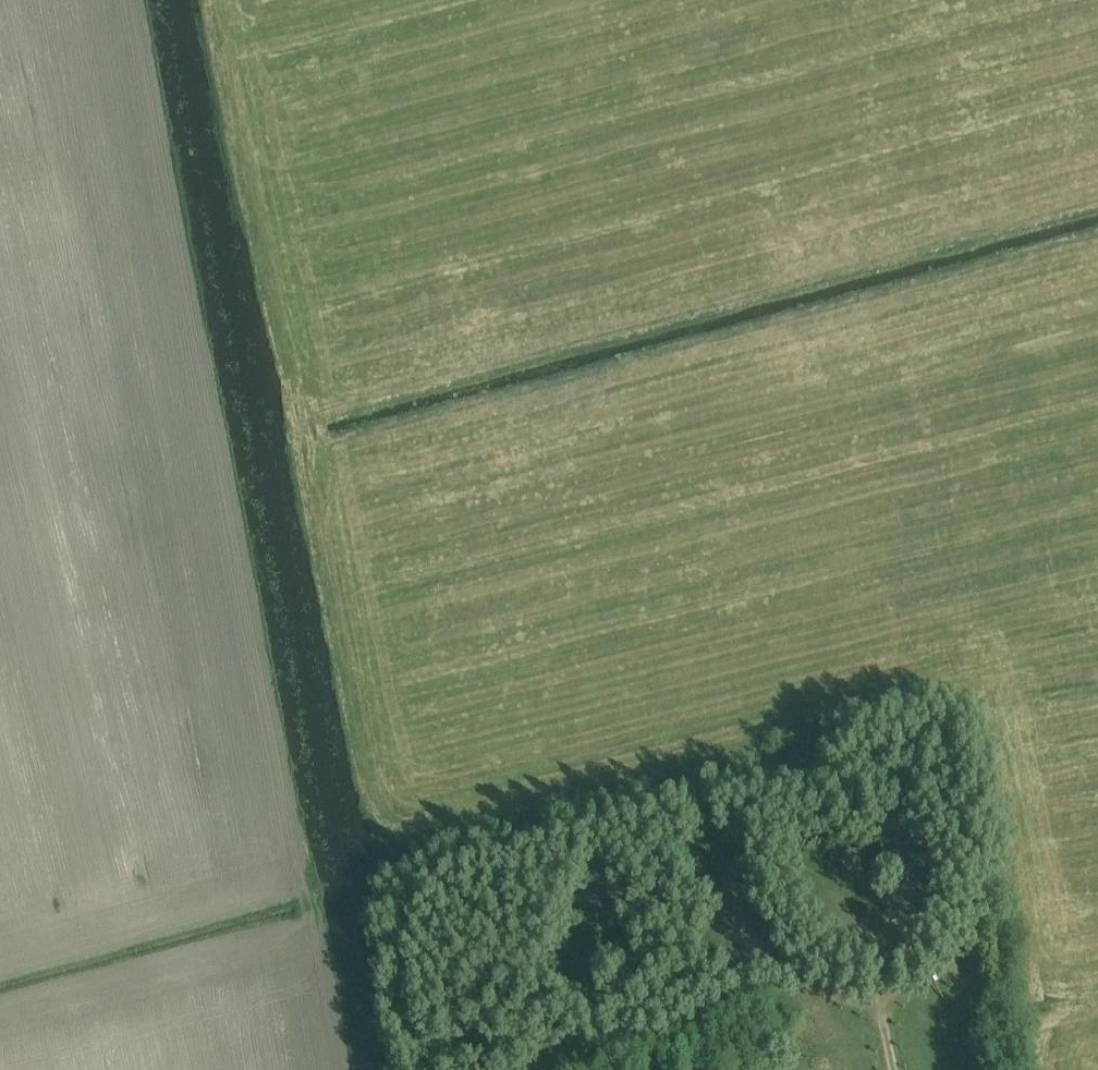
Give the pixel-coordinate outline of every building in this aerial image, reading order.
[(573,1059),(545,1066),(546,1069),(576,1069),(573,1059)]
